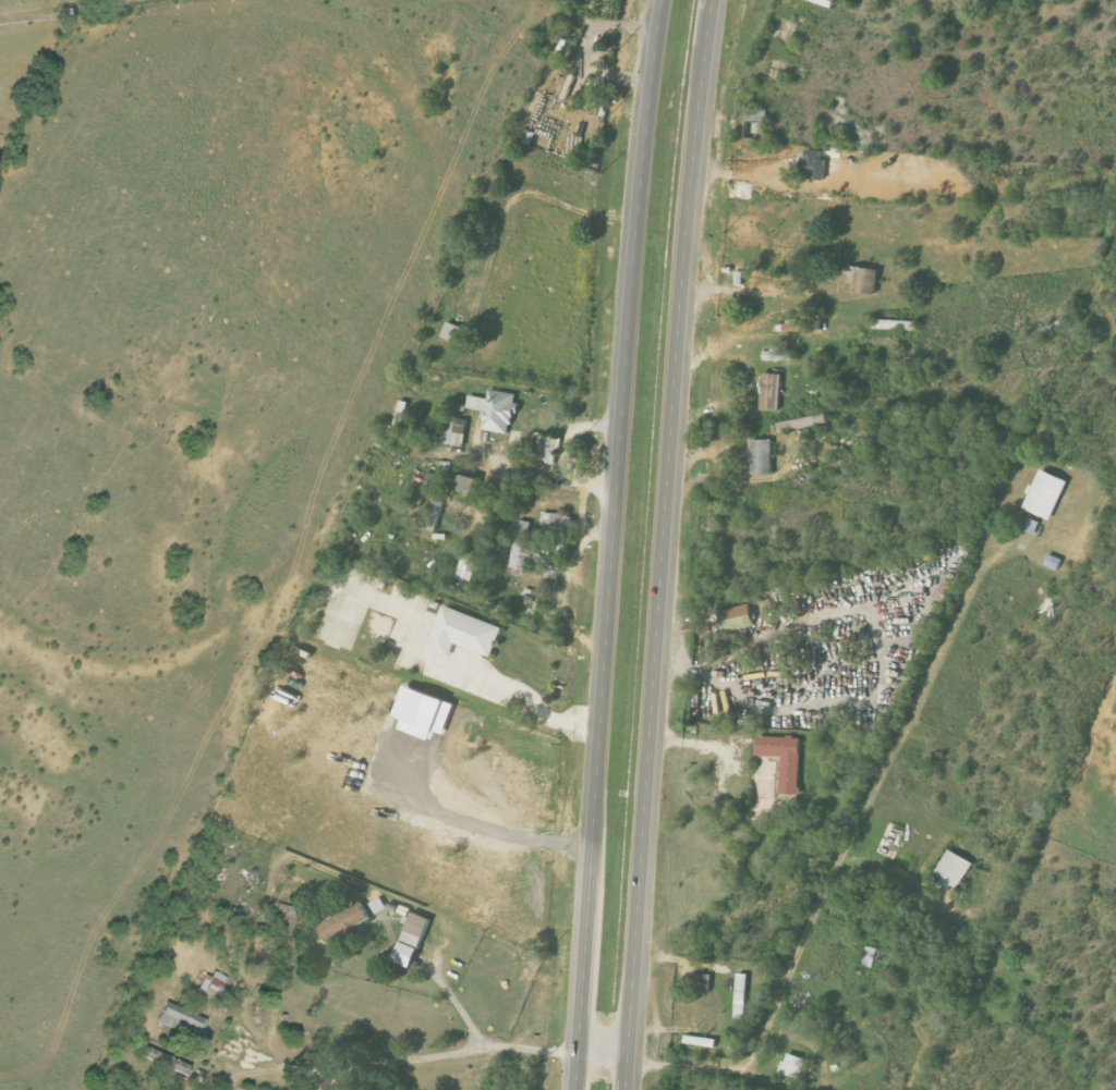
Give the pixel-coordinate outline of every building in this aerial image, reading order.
[(820,151),(804,149),(801,177),(828,180),(830,160),(820,159),(820,151)] [(876,294),(879,269),(845,265),(842,290),(876,294)] [(463,327),(447,321),(437,318),(432,332),(457,342),(463,327)] [(819,321),(777,322),(777,332),(819,330),(819,321)] [(764,349),(764,360),(795,361),(796,350),(764,349)] [(762,409),(780,410),(780,374),(762,373),(762,409)] [(469,395),(467,408),(484,411),(481,430),(511,434),(517,394),(489,389),(487,398),(469,395)] [(465,433),(467,419),(456,418),(456,414),(446,413),(443,444),(451,445),(453,432),(465,433)] [(535,453),(554,452),(553,435),(535,436),(535,453)] [(752,474),(772,474),(772,440),(752,439),(752,474)] [(1068,481),(1039,468),(1022,508),(1051,520),(1068,481)] [(440,489),(441,474),(426,473),(425,488),(440,489)] [(454,490),(473,495),(477,478),(458,473),(454,490)] [(437,531),(445,493),(435,491),(427,529),(437,531)] [(517,534),(528,535),(530,522),(518,520),(517,534)] [(537,546),(515,542),(510,567),(533,571),(537,546)] [(455,586),(464,588),(470,564),(473,565),(475,555),(463,552),(455,586)] [(719,610),(723,632),(754,627),(751,605),(719,610)] [(442,607),(500,628),(489,658),(432,636),(442,607)] [(782,757),(781,794),(799,795),(801,737),(759,736),(758,756),(782,757)] [(973,863),(949,850),(933,878),(956,892),(973,863)] [(369,904),(375,915),(387,908),(381,897),(369,904)] [(370,919),(361,902),(316,927),(325,944),(370,919)] [(393,961),(411,969),(431,920),(412,912),(393,961)] [(871,968),(877,949),(867,946),(861,966),(871,968)] [(230,978),(213,970),(209,978),(203,975),(198,989),(221,999),(230,978)] [(710,992),(711,974),(691,974),(691,991),(710,992)] [(197,1040),(206,1019),(165,1001),(156,1022),(197,1040)] [(800,1078),(805,1058),(785,1053),(780,1073),(800,1078)]
